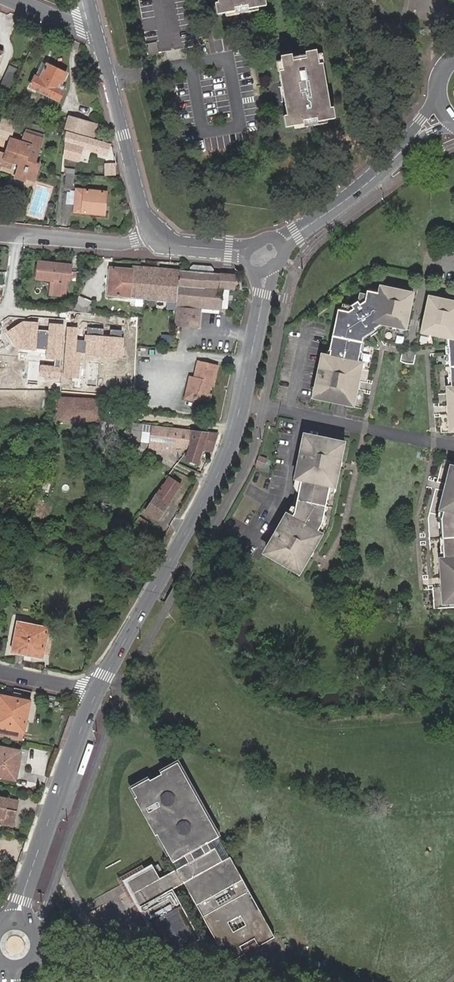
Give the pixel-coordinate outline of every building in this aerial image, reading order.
[(148,54),(196,47),(188,0),(138,0),(148,54)] [(217,4),(214,4),(216,15),(225,14),(234,12),(234,9),(247,7),(247,10),(256,9),(265,7),(264,0),(227,0),(227,2),(217,4)] [(234,12),(225,14),(226,16),(257,11),(256,9),(247,10),(247,7),(234,9),(234,12)] [(329,109),(322,64),(318,65),(316,56),(316,51),(305,53),(305,56),(306,60),(292,62),(292,58),(292,55),(280,57),(281,61),(282,72),(289,71),(296,114),(286,116),(284,116),(285,127),(294,126),(303,124),(303,121),(316,119),(316,122),(325,121),(334,119),(332,109),(329,109)] [(62,85),(67,73),(48,63),(41,77),(37,75),(31,86),(60,100),(65,89),(64,89),(65,86),(62,85)] [(10,66),(4,81),(15,86),(21,70),(10,66)] [(279,72),(286,116),(296,114),(289,71),(282,72),(279,72)] [(14,132),(18,120),(4,116),(0,127),(14,132)] [(94,136),(98,124),(71,116),(67,128),(94,136)] [(326,124),(325,121),(316,122),(316,119),(303,121),(303,124),(294,126),(295,129),(326,124)] [(38,161),(45,139),(27,133),(25,142),(13,138),(8,153),(3,151),(0,161),(0,163),(5,164),(8,166),(10,160),(15,162),(16,160),(22,161),(21,164),(17,177),(27,181),(27,179),(35,182),(41,165),(37,164),(31,162),(32,159),(38,161)] [(70,133),(67,143),(66,157),(81,161),(84,148),(109,155),(112,145),(70,133)] [(8,166),(5,164),(1,174),(8,177),(12,167),(8,166)] [(107,165),(107,174),(116,174),(116,165),(107,165)] [(73,188),(75,175),(67,174),(65,187),(73,188)] [(106,214),(108,191),(78,189),(78,195),(77,205),(76,211),(106,214)] [(71,279),(72,265),(40,261),(38,277),(53,279),(51,293),(66,294),(66,291),(63,289),(63,285),(67,285),(68,278),(71,279)] [(211,266),(195,264),(191,267),(191,271),(214,274),(214,270),(211,266)] [(176,302),(180,270),(134,265),(133,269),(111,267),(109,293),(131,296),(131,297),(176,302)] [(176,302),(174,321),(197,323),(199,308),(220,310),(222,288),(236,290),(237,276),(214,274),(191,271),(180,270),(176,302)] [(43,279),(41,287),(48,289),(50,280),(43,279)] [(329,356),(325,355),(322,357),(317,370),(320,373),(319,379),(315,382),(314,396),(327,398),(326,400),(328,402),(345,405),(345,402),(351,399),(352,400),(357,388),(355,387),(353,385),(354,379),(359,380),(360,367),(357,367),(358,361),(363,358),(365,351),(362,348),(364,338),(369,334),(371,337),(377,332),(374,328),(381,324),(385,325),(397,327),(404,323),(407,324),(410,309),(407,308),(409,296),(403,294),(404,290),(399,289),(394,287),(389,287),(387,287),(386,291),(379,289),(378,293),(366,291),(365,294),(364,300),(359,304),(357,301),(350,306),(352,308),(347,312),(340,310),(337,310),(329,350),(330,351),(329,356)] [(406,290),(404,290),(403,294),(409,296),(407,308),(410,309),(414,292),(406,290)] [(359,293),(357,301),(359,304),(364,300),(365,294),(359,293)] [(429,295),(425,312),(428,313),(431,301),(438,302),(439,298),(439,297),(429,295)] [(76,306),(82,309),(86,300),(81,297),(76,306)] [(447,299),(439,298),(438,302),(431,301),(428,313),(425,312),(422,327),(426,327),(429,334),(445,337),(448,338),(449,346),(445,346),(446,350),(446,354),(450,354),(451,374),(447,376),(448,384),(451,385),(452,392),(449,393),(448,405),(452,405),(452,411),(450,413),(448,414),(450,426),(453,426),(453,301),(447,299)] [(82,309),(88,312),(92,302),(86,300),(82,309)] [(342,304),(340,310),(347,312),(352,308),(350,306),(342,304)] [(47,313),(14,310),(13,321),(46,325),(47,313)] [(60,315),(48,314),(47,328),(59,329),(60,315)] [(385,326),(385,325),(381,324),(374,328),(377,332),(380,330),(385,326)] [(367,339),(371,337),(369,334),(364,338),(362,348),(365,351),(367,339)] [(172,338),(162,336),(161,346),(171,347),(172,338)] [(172,358),(173,348),(160,347),(159,357),(172,358)] [(182,349),(173,348),(172,358),(180,359),(182,349)] [(210,378),(213,379),(216,364),(196,360),(193,376),(189,376),(185,394),(194,396),(193,399),(208,402),(210,392),(207,392),(209,384),(210,378)] [(104,422),(105,402),(61,400),(60,420),(104,422)] [(134,423),(132,440),(141,441),(143,426),(143,424),(134,423)] [(154,427),(143,426),(141,441),(152,443),(154,427)] [(189,448),(191,431),(154,427),(152,443),(164,445),(170,445),(189,448)] [(213,451),(217,434),(191,431),(189,448),(190,448),(202,450),(213,451)] [(61,436),(51,436),(51,443),(60,444),(61,436)] [(321,440),(307,438),(300,478),(301,478),(296,508),(270,554),(282,561),(281,562),(282,564),(296,572),(297,570),(300,569),(302,570),(311,558),(307,555),(310,550),(314,552),(321,538),(318,536),(325,525),(328,522),(329,517),(327,514),(329,502),(332,500),(334,494),(331,491),(333,482),(336,483),(340,468),(335,467),(337,461),(341,462),(343,447),(340,446),(338,443),(338,441),(323,438),(321,439),(321,440)] [(197,463),(202,450),(190,448),(186,460),(197,463)] [(267,458),(259,455),(255,466),(263,469),(267,458)] [(453,470),(448,485),(451,486),(450,489),(449,492),(446,491),(444,506),(447,506),(443,519),(440,523),(441,529),(444,531),(444,538),(445,543),(442,546),(443,552),(446,555),(446,564),(444,564),(444,578),(447,578),(447,582),(447,585),(444,585),(447,600),(450,600),(452,602),(452,605),(453,605),(453,471),(453,470)] [(159,519),(181,484),(170,478),(166,484),(164,483),(158,492),(153,498),(146,510),(159,519)] [(144,532),(150,525),(139,517),(125,534),(132,539),(140,529),(144,532)] [(33,627),(18,624),(16,634),(18,634),(14,652),(25,654),(26,650),(40,654),(43,638),(45,639),(47,628),(33,625),(33,627)] [(42,658),(45,639),(43,638),(40,654),(26,650),(25,654),(42,658)] [(27,695),(12,693),(10,698),(2,696),(0,706),(0,724),(10,726),(9,729),(24,731),(27,720),(22,719),(27,695)] [(14,780),(20,751),(0,748),(0,777),(14,780)] [(207,843),(219,836),(177,761),(159,771),(160,773),(150,778),(149,777),(130,787),(135,796),(133,797),(155,836),(157,834),(172,862),(184,856),(188,862),(160,877),(153,866),(126,881),(138,902),(168,957),(201,938),(173,889),(184,883),(229,963),(245,954),(241,946),(254,938),(258,946),(276,937),(230,855),(222,860),(215,846),(211,849),(207,843)] [(12,826),(17,802),(0,798),(0,824),(12,826)]
